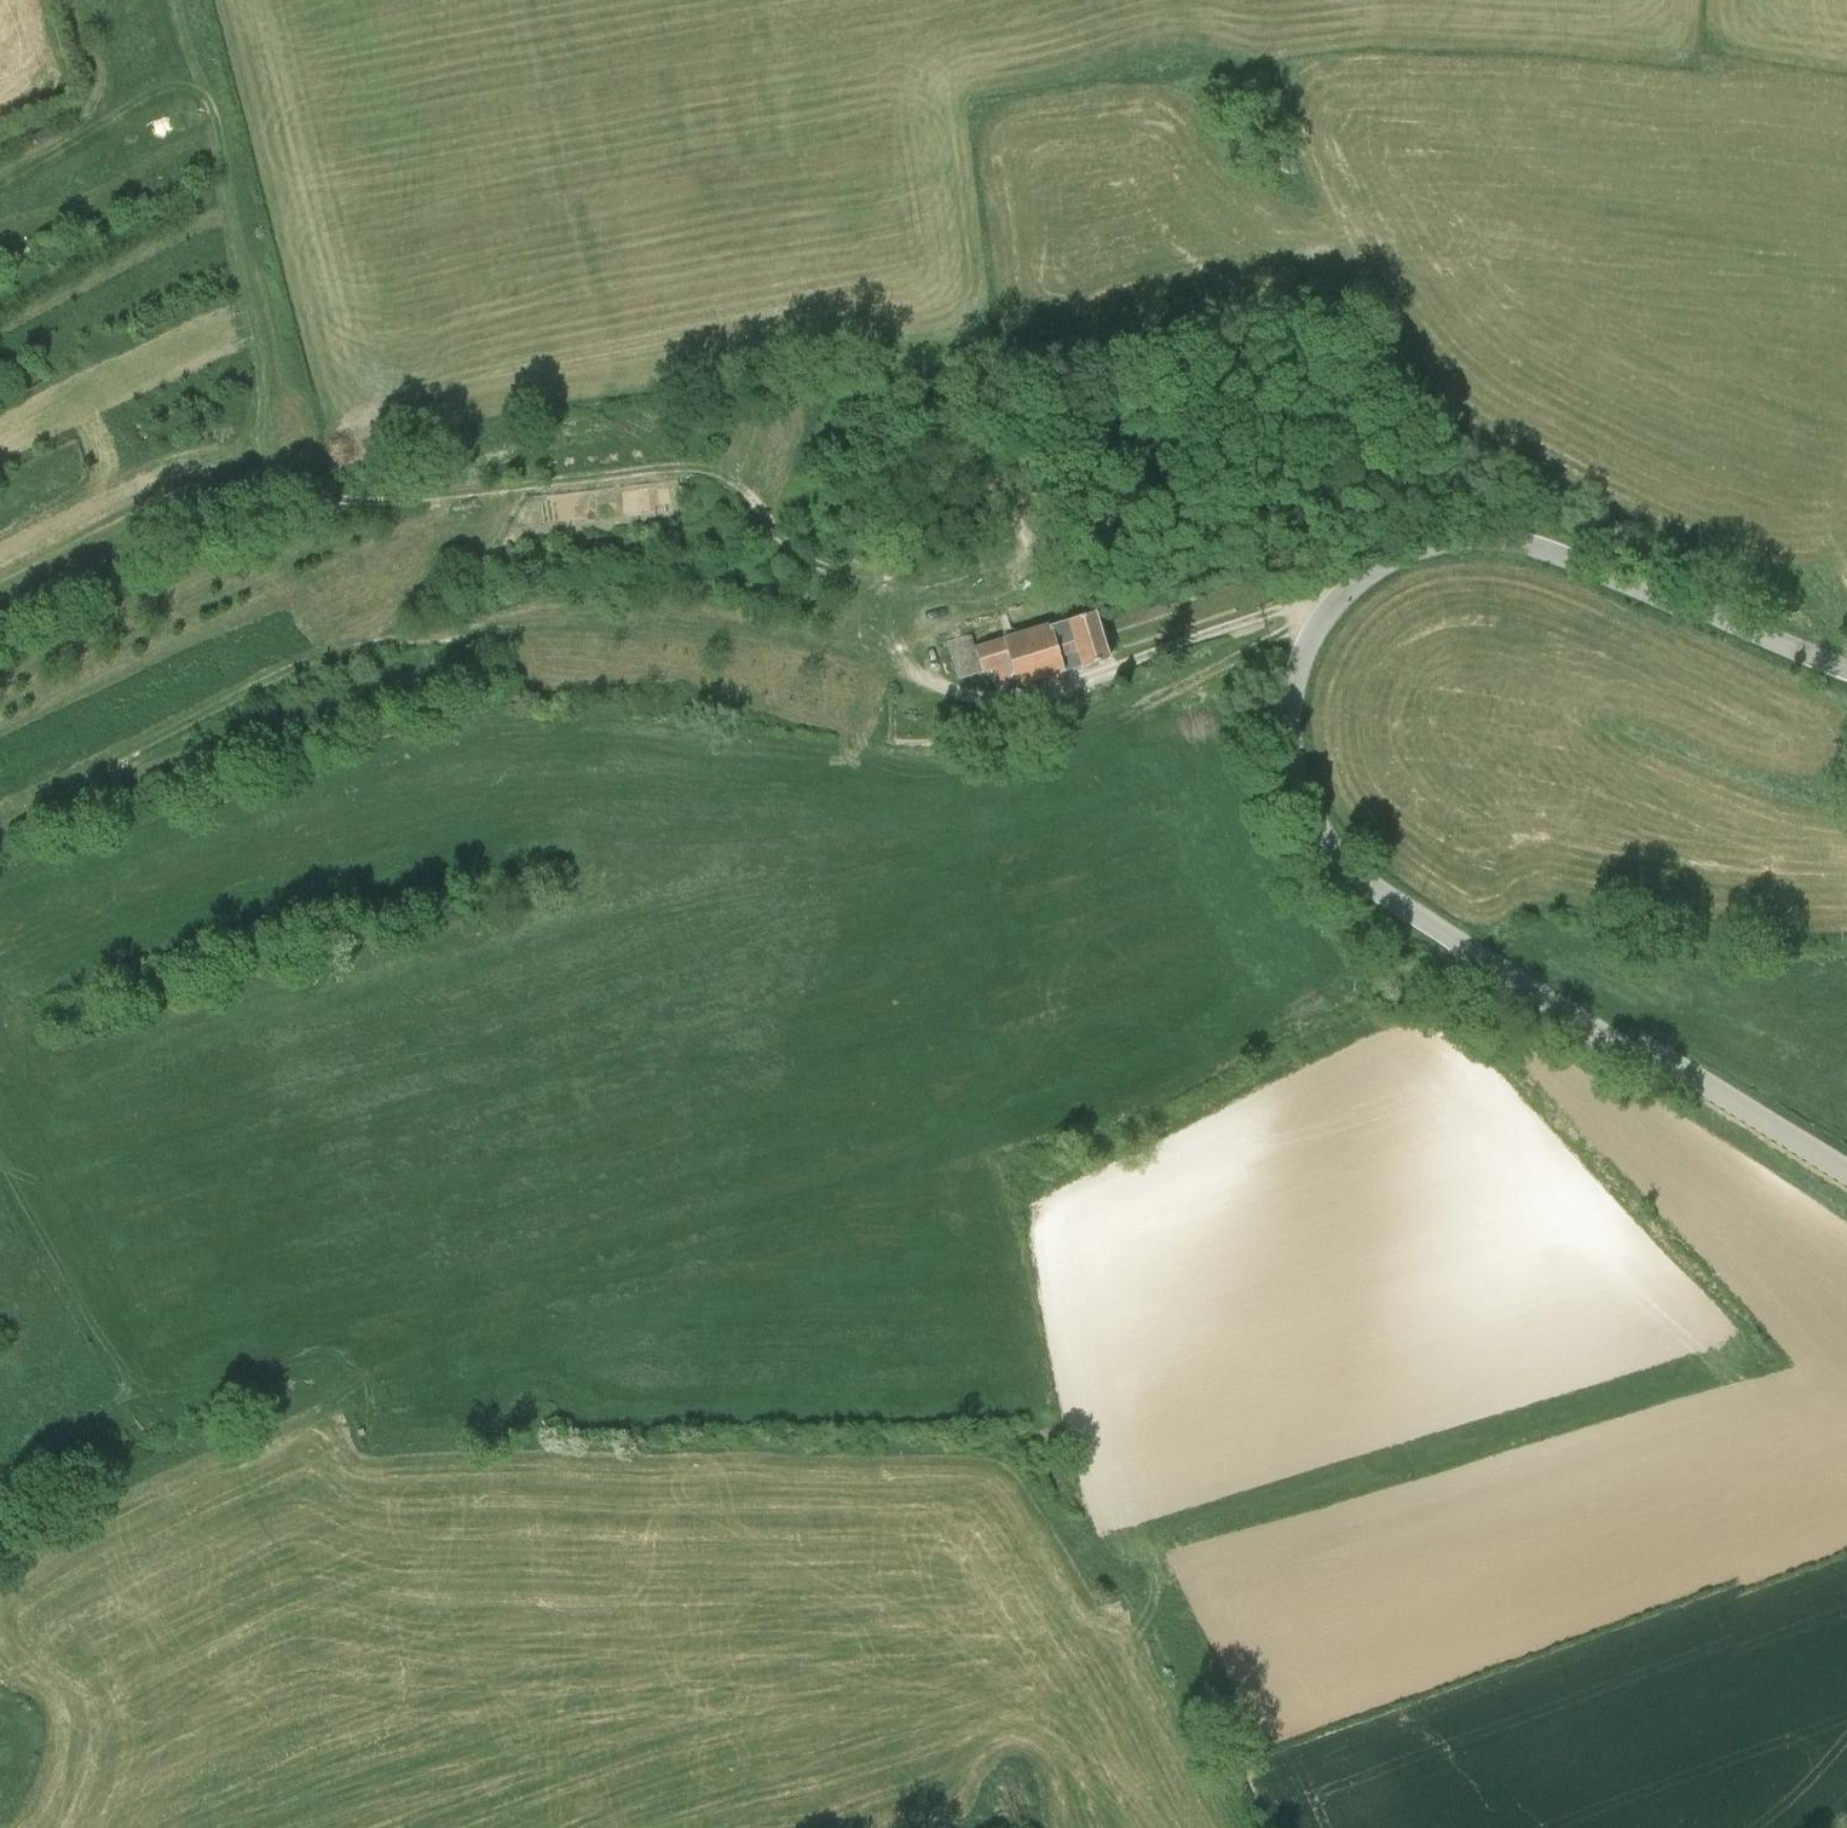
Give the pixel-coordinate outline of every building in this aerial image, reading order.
[(975,629),(950,636),(961,673),(986,665),(986,668),(1000,664),(1006,684),(1113,652),(1099,605),(978,642),(975,629)]
